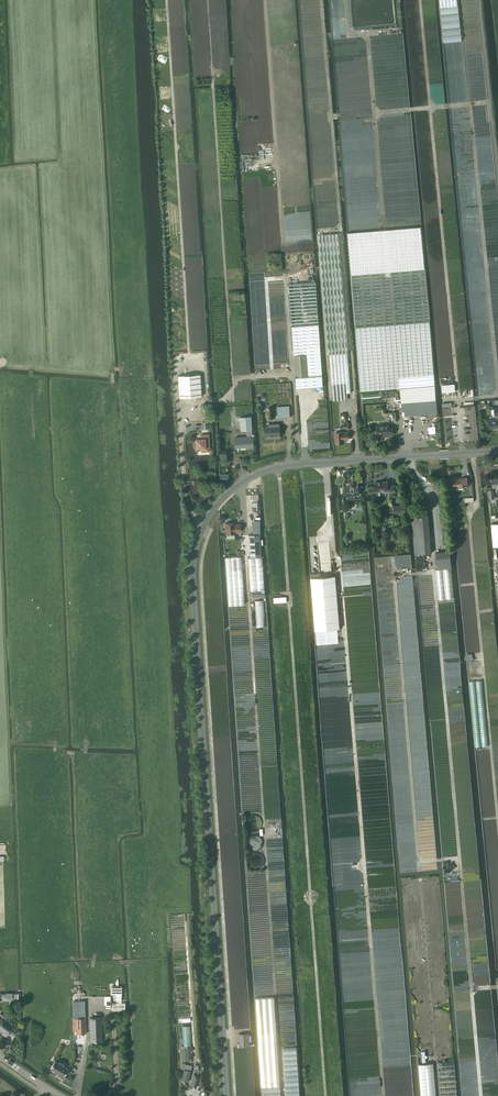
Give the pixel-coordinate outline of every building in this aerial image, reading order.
[(280,172),(281,182),(294,181),(293,171),(280,172)] [(339,234),(318,235),(327,354),(330,354),(333,400),(348,399),(347,393),(350,393),(347,352),(349,352),(339,234)] [(385,272),(351,275),(360,391),(401,388),(403,416),(427,414),(428,417),(436,416),(436,413),(437,413),(425,269),(390,272),(385,272)] [(315,282),(289,284),(294,355),(296,354),(307,354),(309,376),(297,377),(295,377),(296,388),(323,386),(320,346),(315,282)] [(307,354),(296,354),(297,377),(309,376),(307,354)] [(178,376),(179,398),(201,396),(200,374),(178,376)] [(454,384),(441,385),(442,392),(455,391),(454,384)] [(236,407),(237,416),(251,415),(251,406),(236,407)] [(277,407),(278,418),(290,417),(289,406),(277,407)] [(488,420),(489,429),(489,428),(495,428),(497,428),(497,407),(494,408),(494,409),(491,409),(492,415),(495,414),(495,415),(496,419),(488,420)] [(239,417),(240,430),(251,430),(250,417),(239,417)] [(280,423),(267,424),(268,427),(264,427),(265,436),(280,435),(280,423)] [(376,426),(376,435),(389,434),(393,434),(393,426),(389,426),(389,425),(376,426)] [(343,433),(343,432),(335,432),(336,443),(337,443),(338,444),(339,444),(340,443),(343,443),(343,439),(348,439),(348,432),(343,433)] [(209,451),(208,435),(200,435),(200,439),(196,439),(196,443),(195,443),(194,444),(194,447),(195,447),(196,447),(196,448),(201,448),(201,452),(209,451)] [(253,448),(252,436),(235,437),(235,448),(240,447),(240,449),(253,448)] [(463,486),(468,486),(467,477),(453,479),(454,487),(459,487),(459,488),(463,487),(463,486)] [(374,482),(375,486),(370,486),(370,492),(375,491),(388,490),(388,492),(395,491),(394,485),(388,485),(388,481),(374,482)] [(350,486),(346,486),(347,496),(347,500),(354,499),(354,495),(359,495),(359,492),(361,492),(360,488),(358,488),(358,482),(353,483),(353,482),(350,483),(350,486)] [(394,506),(394,513),(405,512),(405,505),(394,506)] [(411,515),(415,554),(431,553),(428,514),(411,515)] [(226,523),(225,523),(225,534),(226,534),(227,539),(234,538),(234,534),(235,534),(235,532),(240,532),(240,524),(234,524),(234,523),(230,523),(229,522),(227,522),(226,523)] [(253,535),(248,535),(250,557),(261,556),(260,545),(262,545),(263,545),(262,539),(262,540),(260,540),(259,534),(253,535)] [(435,570),(438,599),(454,598),(451,568),(446,569),(446,568),(451,568),(450,551),(435,553),(437,569),(443,568),(443,569),(435,570)] [(264,590),(262,557),(248,558),(250,591),(264,590)] [(242,570),(226,571),(228,606),(244,605),(242,570)] [(336,575),(312,577),(316,630),(340,628),(336,575)] [(261,825),(261,824),(261,822),(261,821),(260,819),(259,818),(258,817),(256,816),(255,816),(253,816),(251,816),(250,817),(249,818),(247,819),(247,820),(246,822),(246,823),(246,825),(247,827),(247,828),(248,829),(250,830),(251,831),(253,831),(254,831),(256,831),(257,830),(259,829),(260,828),(261,827),(261,825)] [(263,844),(263,842),(263,841),(262,839),(261,838),(260,837),(259,836),(258,835),(256,834),(254,834),(253,835),(251,835),(250,836),(249,837),(248,839),(248,840),(247,842),(247,843),(248,845),(249,846),(250,848),(251,849),(252,849),(254,850),(256,850),(257,850),(259,849),(260,848),(261,847),(262,846),(263,844)] [(264,862),(264,860),(264,859),(263,857),(263,856),(261,855),(260,854),(259,853),(257,853),(255,853),(254,853),(252,854),(251,855),(250,856),(249,857),(249,859),(249,861),(249,862),(249,864),(250,865),(251,866),(252,867),(254,868),(255,868),(257,868),(259,868),(260,867),(261,866),(263,865),(263,864),(264,862)] [(273,997),(255,999),(261,1087),(279,1085),(273,997)] [(76,1018),(77,1033),(86,1033),(85,1018),(84,1000),(74,1001),(74,1019),(76,1018)] [(90,1018),(91,1042),(97,1041),(102,1041),(101,1018),(90,1018)] [(3,1022),(0,1019),(0,1031),(6,1036),(9,1033),(13,1035),(16,1030),(13,1027),(11,1029),(2,1023),(3,1022)] [(239,1034),(240,1047),(248,1046),(248,1033),(239,1034)] [(50,1069),(64,1077),(69,1068),(55,1061),(50,1069)] [(181,1080),(188,1082),(192,1066),(182,1063),(181,1069),(184,1070),(181,1080)] [(434,1063),(419,1064),(422,1095),(437,1095),(434,1063)] [(191,1085),(196,1087),(199,1075),(194,1074),(191,1085)]
